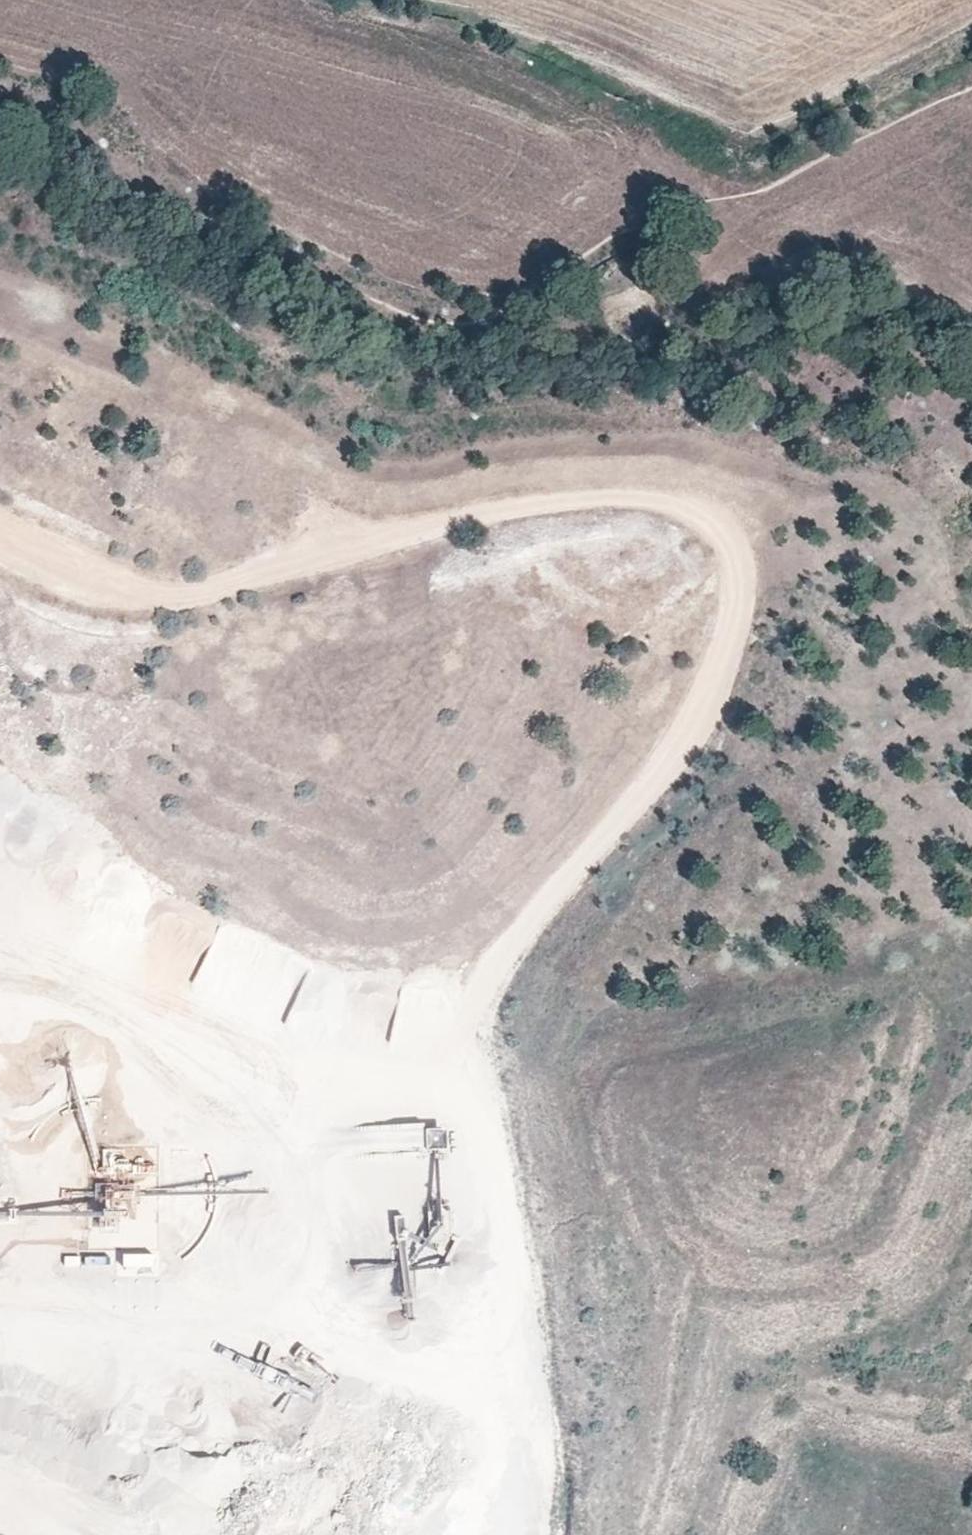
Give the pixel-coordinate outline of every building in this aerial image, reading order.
[(104,1178),(154,1178),(154,1150),(105,1150),(104,1178)] [(85,1242),(85,1224),(119,1224),(119,1206),(91,1207),(90,1202),(0,1203),(0,1244),(85,1242)] [(119,1250),(119,1264),(152,1265),(152,1251),(119,1250)]
